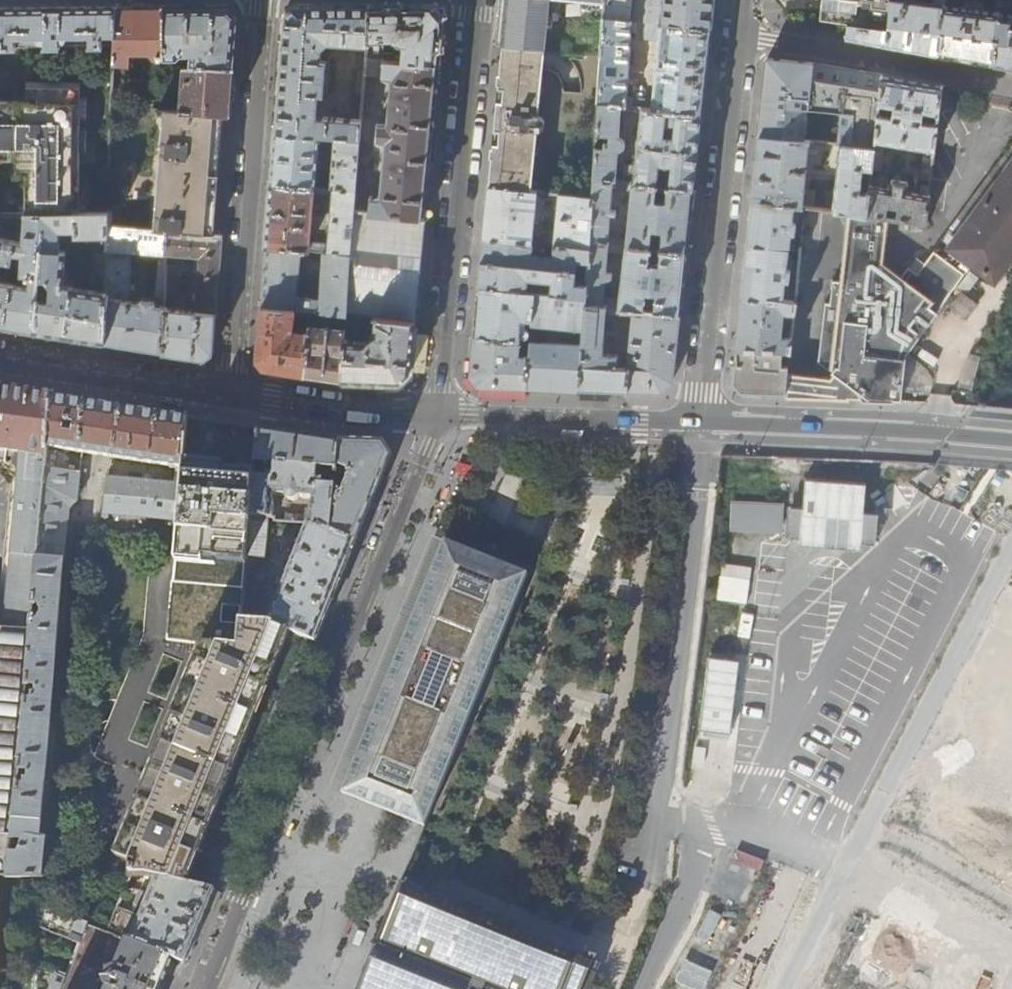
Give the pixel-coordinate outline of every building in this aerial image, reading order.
[(502,45),(545,49),(549,0),(506,0),(502,45)] [(604,18),(710,30),(713,0),(605,0),(604,18)] [(823,11),(833,13),(848,14),(847,25),(887,30),(890,0),(825,0),(823,11)] [(891,0),(890,0),(887,30),(847,25),(845,38),(904,48),(938,54),(945,0),(935,0),(934,5),(891,0)] [(983,0),(945,0),(938,54),(964,59),(990,63),(998,2),(983,0)] [(1010,14),(1011,3),(998,2),(990,63),(1011,67),(1011,14),(1010,14)] [(368,29),(369,4),(294,4),(283,15),(279,73),(274,131),(319,134),(334,136),(360,138),(361,121),(361,119),(317,116),(318,94),(327,94),(330,61),(321,60),(322,47),(328,43),(367,46),(368,29)] [(408,4),(369,4),(368,29),(367,46),(366,60),(394,61),(394,53),(383,52),(384,40),(399,40),(403,42),(401,62),(440,65),(442,42),(445,15),(435,4),(408,4)] [(139,6),(117,6),(114,45),(112,63),(128,63),(129,53),(148,51),(153,58),(154,58),(154,66),(162,65),(162,58),(163,5),(139,6)] [(198,5),(163,5),(162,58),(177,59),(181,54),(190,54),(190,65),(212,66),(234,67),(238,16),(228,5),(198,5)] [(117,6),(53,6),(0,6),(0,47),(114,45),(117,6)] [(701,114),(710,30),(604,18),(601,53),(602,53),(599,104),(701,114)] [(532,191),(545,49),(502,45),(499,80),(493,142),(488,186),(532,191)] [(840,113),(838,144),(839,144),(873,147),(874,141),(882,75),(829,65),(813,63),(769,58),(767,60),(764,81),(759,135),(805,140),(808,110),(840,113)] [(394,61),(366,60),(365,70),(365,75),(381,77),(391,81),(387,124),(377,123),(375,141),(385,145),(381,193),(370,196),(355,194),(354,210),(425,218),(436,112),(440,65),(401,62),(394,61)] [(232,97),(234,67),(212,66),(190,65),(183,66),(181,91),(175,91),(176,96),(181,96),(180,111),(223,114),(230,115),(232,97)] [(363,94),(365,75),(365,70),(357,70),(356,93),(363,94)] [(913,80),(882,75),(874,141),(924,149),(923,157),(922,156),(919,177),(930,179),(940,95),(942,85),(913,80)] [(17,158),(17,171),(26,171),(27,213),(43,212),(77,212),(81,79),(29,79),(29,100),(0,100),(0,158),(17,158)] [(149,109),(156,110),(158,93),(150,93),(149,109)] [(696,158),(701,114),(599,104),(597,135),(609,136),(608,142),(604,141),(603,148),(596,147),(594,178),(615,180),(618,150),(619,150),(620,150),(621,149),(622,149),(623,148),(624,147),(625,146),(625,144),(625,143),(625,142),(624,141),(624,139),(623,138),(622,138),(621,137),(620,136),(619,136),(621,112),(641,114),(635,167),(624,166),(623,181),(693,189),(696,158)] [(218,175),(223,114),(180,111),(158,110),(157,114),(163,115),(153,230),(165,231),(213,234),(218,175)] [(361,121),(360,138),(360,139),(369,140),(371,122),(361,121)] [(319,134),(274,131),(272,157),(270,182),(312,186),(315,186),(319,134)] [(805,140),(759,135),(755,171),(752,200),(792,205),(804,208),(804,207),(813,208),(815,190),(804,189),(808,152),(817,153),(819,142),(805,140)] [(360,139),(360,138),(334,136),(330,187),(332,187),(356,189),(360,139)] [(873,148),(873,147),(839,144),(832,210),(842,212),(865,214),(868,192),(858,191),(861,167),(871,168),(873,148)] [(881,149),(873,148),(871,168),(878,169),(881,149)] [(994,282),(1011,257),(1011,162),(948,248),(994,282)] [(693,189),(623,181),(615,180),(594,178),(593,198),(590,242),(686,251),(689,222),(693,189)] [(869,184),(868,192),(865,214),(881,217),(891,218),(925,222),(927,213),(930,185),(919,184),(918,192),(903,190),(905,181),(889,178),(888,187),(869,184)] [(312,186),(270,182),(267,221),(266,247),(351,254),(354,210),(355,194),(356,189),(332,187),(327,244),(308,242),(312,186)] [(316,193),(325,194),(326,187),(316,186),(316,193)] [(593,198),(488,186),(486,215),(484,236),(532,242),(555,244),(590,248),(590,242),(593,198)] [(792,205),(752,200),(749,226),(747,245),(789,250),(790,235),(793,235),(795,221),(791,220),(792,205)] [(425,218),(354,210),(351,254),(346,314),(360,316),(368,316),(416,322),(420,274),(425,218)] [(77,212),(43,212),(34,332),(78,338),(103,342),(104,292),(63,285),(65,250),(59,250),(60,230),(75,230),(74,237),(106,236),(106,227),(106,211),(77,212)] [(0,238),(0,251),(0,252),(0,261),(11,263),(13,253),(22,255),(19,285),(0,282),(0,326),(34,332),(43,212),(27,213),(24,213),(22,242),(0,238)] [(787,371),(785,396),(802,396),(846,396),(904,398),(905,355),(934,314),(965,273),(935,251),(919,273),(911,267),(903,278),(885,265),(888,241),(891,218),(881,217),(865,214),(848,213),(844,245),(841,279),(833,279),(831,301),(825,300),(819,360),(833,370),(830,375),(804,372),(787,371)] [(153,230),(106,227),(106,236),(105,254),(105,276),(104,292),(103,342),(135,347),(162,352),(165,264),(165,259),(158,260),(156,283),(153,300),(148,300),(148,303),(128,300),(130,252),(165,255),(165,231),(153,230)] [(221,235),(213,234),(165,231),(165,255),(199,257),(195,311),(171,309),(173,264),(165,264),(162,352),(188,356),(204,358),(211,352),(213,330),(221,235)] [(531,252),(532,242),(484,236),(482,249),(481,261),(576,271),(588,273),(590,248),(555,244),(553,258),(539,257),(540,253),(531,252)] [(590,242),(590,248),(588,273),(587,284),(586,298),(586,304),(680,314),(683,283),(686,251),(590,242)] [(789,250),(747,245),(744,272),(741,298),(796,298),(797,283),(789,282),(790,270),(787,270),(789,250)] [(266,247),(263,277),(261,307),(294,310),(304,311),(310,311),(346,314),(351,254),(266,247)] [(94,276),(105,276),(105,254),(95,254),(94,276)] [(574,283),(576,271),(481,261),(480,276),(479,286),(536,293),(537,280),(553,281),(552,294),(586,298),(587,284),(574,283)] [(533,324),(536,293),(479,286),(476,314),(474,336),(520,339),(522,319),(529,320),(529,328),(533,328),(533,324)] [(552,294),(536,293),(533,324),(584,329),(586,304),(586,298),(552,294)] [(796,298),(741,298),(739,319),(736,348),(781,351),(790,352),(791,339),(781,337),(783,313),(794,314),(796,298)] [(675,358),(680,314),(586,304),(584,329),(584,344),(581,388),(625,390),(661,391),(672,381),(673,380),(675,358)] [(294,310),(261,307),(258,340),(257,360),(263,368),(281,371),(306,375),(309,327),(304,326),(303,332),(287,331),(292,326),(294,310)] [(341,380),(346,314),(310,311),(309,322),(309,327),(306,375),(309,375),(341,380)] [(360,316),(346,314),(341,380),(388,382),(399,382),(411,372),(413,350),(416,322),(368,316),(368,322),(375,322),(374,333),(363,340),(358,340),(360,316)] [(531,340),(520,339),(474,336),(472,357),(470,375),(479,385),(526,386),(529,357),(519,356),(519,346),(530,347),(531,343),(531,340)] [(584,344),(531,343),(530,347),(529,357),(526,386),(553,387),(581,388),(584,344)] [(781,351),(736,348),(732,383),(742,394),(764,395),(784,395),(786,374),(786,365),(780,365),(781,351)] [(12,461),(19,462),(2,620),(29,623),(53,393),(35,391),(0,387),(0,460),(12,461)] [(114,405),(53,393),(29,623),(24,633),(8,875),(42,875),(45,844),(59,844),(60,837),(39,836),(68,508),(75,501),(78,471),(55,469),(58,448),(182,468),(183,460),(187,416),(114,405)] [(336,469),(339,440),(309,435),(258,427),(254,471),(250,515),(267,517),(272,517),(273,503),(272,501),(272,494),(287,495),(288,497),(288,498),(289,498),(290,499),(292,500),(293,500),(294,500),(295,499),(296,498),(297,497),(297,496),(311,497),(311,504),(309,505),(309,515),(288,514),(287,520),(306,522),(330,531),(334,487),(335,486),(321,485),(322,480),(316,480),(317,472),(330,473),(330,468),(336,469)] [(383,441),(339,440),(336,469),(336,472),(346,473),(345,485),(342,488),(334,487),(330,531),(355,542),(366,516),(383,473),(391,454),(383,441)] [(219,466),(183,460),(182,468),(181,484),(177,520),(167,639),(203,643),(238,648),(241,620),(250,515),(254,471),(219,466)] [(177,520),(181,484),(106,477),(102,518),(108,519),(108,514),(177,520)] [(733,528),(780,529),(781,505),(733,503),(733,528)] [(259,621),(267,517),(250,515),(241,620),(259,621)] [(355,542),(330,531),(306,522),(283,580),(278,578),(275,583),(281,585),(266,622),(268,622),(286,629),(301,635),(316,641),(334,596),(355,542)] [(395,661),(343,787),(341,793),(354,798),(420,826),(523,573),(475,553),(444,540),(395,661)] [(266,622),(259,621),(241,620),(238,648),(203,643),(141,797),(116,858),(131,864),(131,874),(145,874),(156,876),(183,882),(207,824),(233,759),(258,698),(286,629),(268,622),(266,622)] [(8,875),(24,633),(0,631),(0,874),(8,875)] [(703,733),(734,734),(737,660),(707,658),(703,733)] [(748,907),(763,860),(736,851),(733,862),(715,856),(703,892),(748,907)] [(200,886),(183,882),(156,876),(151,887),(143,884),(132,913),(117,907),(108,931),(126,938),(171,956),(185,962),(199,927),(214,889),(200,886)] [(572,955),(506,928),(485,919),(477,916),(414,890),(401,885),(358,988),(580,988),(592,960),(574,952),(572,955)] [(89,923),(38,903),(38,988),(62,988),(89,923)] [(171,956),(126,938),(115,966),(114,966),(109,968),(103,980),(105,985),(106,986),(105,988),(158,988),(170,958),(171,956)]
